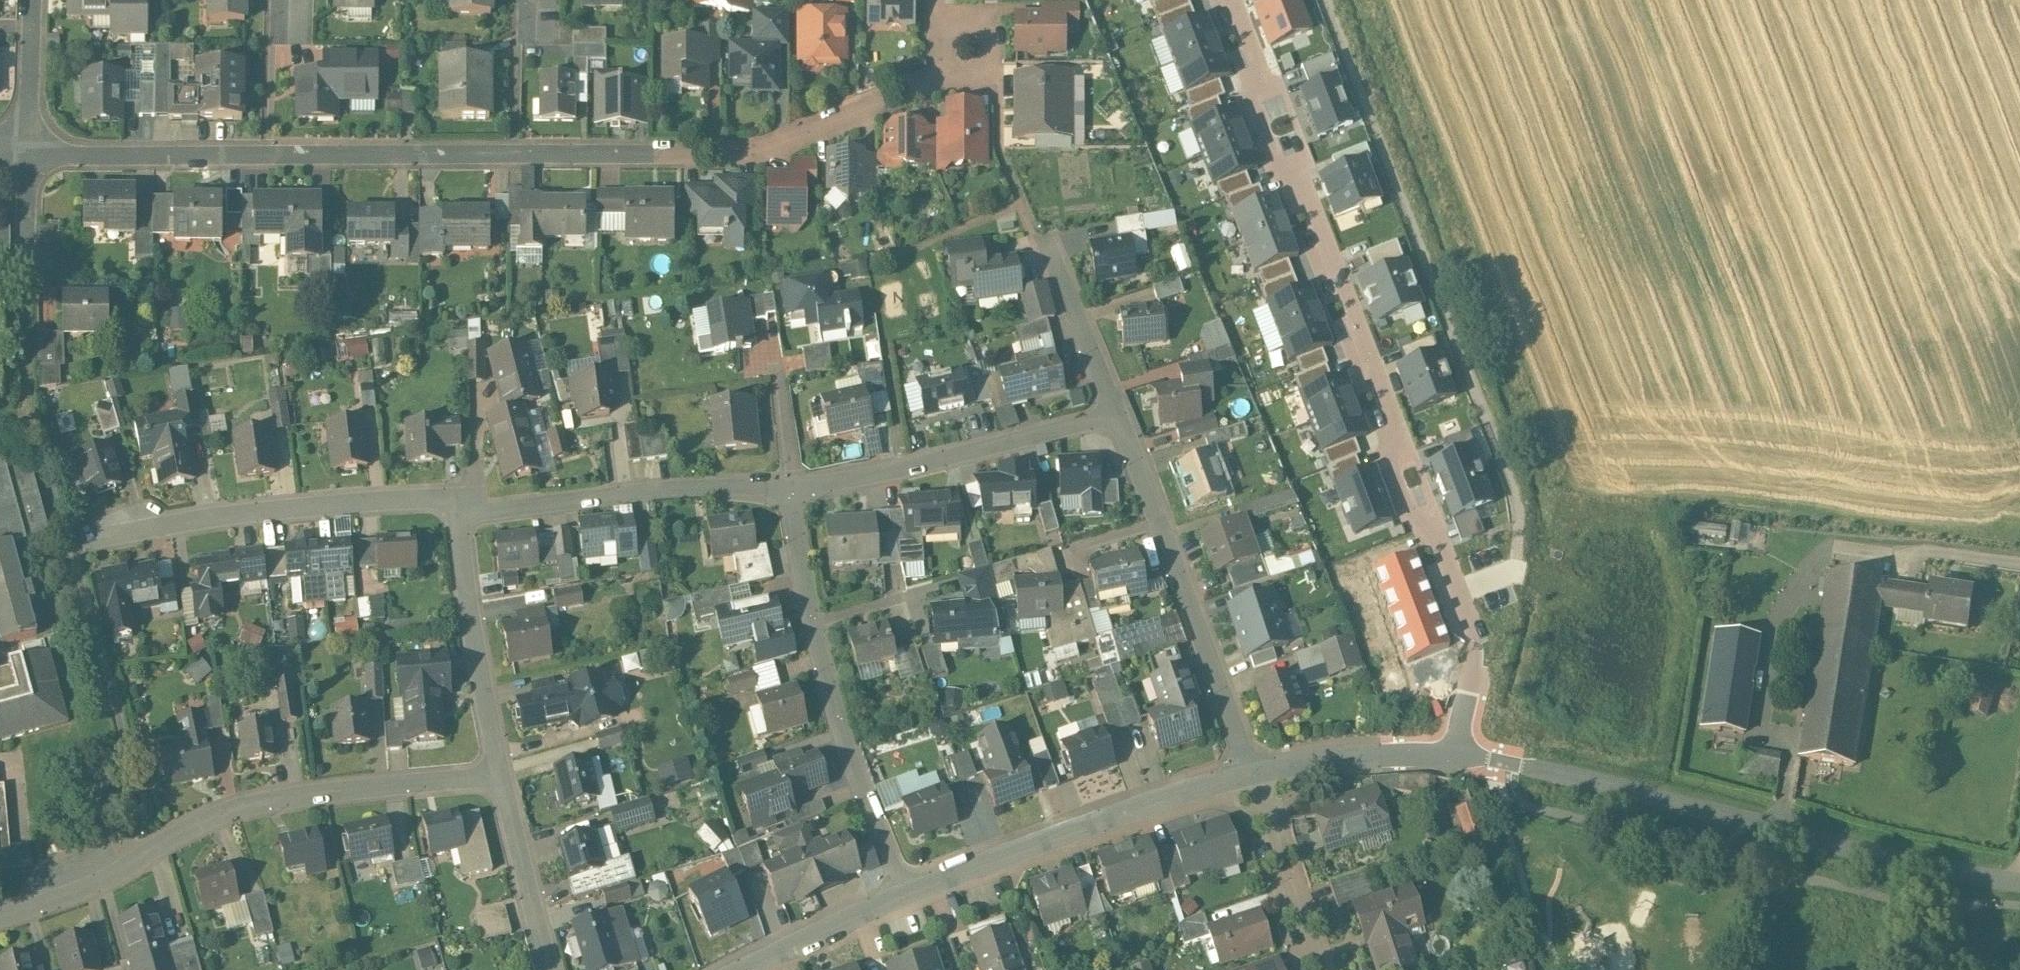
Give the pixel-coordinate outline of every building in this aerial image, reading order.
[(68,16),(110,17),(112,16),(111,0),(68,0),(68,16)] [(112,16),(110,17),(111,33),(144,33),(144,0),(111,0),(112,16)] [(209,22),(244,22),(244,0),(209,0),(209,22)] [(333,10),(373,10),(373,0),(334,0),(333,10)] [(451,16),(490,16),(490,0),(451,0),(451,16)] [(581,10),(600,10),(601,5),(617,5),(617,0),(581,0),(581,10)] [(694,7),(724,7),(729,12),(752,12),(752,0),(694,0),(694,7)] [(868,11),(875,11),(875,13),(877,13),(877,23),(912,23),(912,0),(868,0),(868,11)] [(1190,6),(1188,0),(1159,0),(1151,3),(1157,18),(1190,6)] [(1270,2),(1253,9),(1268,47),(1310,31),(1298,0),(1276,0),(1270,2)] [(1076,3),(1042,3),(1042,17),(1063,17),(1063,18),(1076,18),(1076,3)] [(1157,18),(1162,33),(1195,20),(1190,6),(1157,18)] [(788,16),(752,16),(752,47),(774,47),(774,43),(788,43),(788,16)] [(842,16),(802,16),(802,60),(805,60),(810,65),(815,65),(819,60),(842,60),(842,16)] [(1162,33),(1174,63),(1219,46),(1212,28),(1211,29),(1207,16),(1195,20),(1162,33)] [(1042,17),(1016,17),(1016,51),(1031,51),(1031,55),(1045,56),(1045,51),(1063,51),(1063,18),(1063,17),(1042,17)] [(720,28),(699,28),(699,29),(701,29),(701,44),(701,60),(705,60),(708,60),(720,60),(720,28)] [(605,31),(573,31),(573,46),(605,46),(605,31)] [(701,44),(664,44),(664,84),(681,84),(681,91),(704,91),(708,87),(708,60),(705,60),(701,60),(701,44)] [(193,46),(156,46),(155,84),(170,84),(170,62),(194,62),(193,46)] [(465,46),(441,46),(442,63),(465,63),(465,46)] [(605,46),(573,46),(573,61),(606,60),(605,46)] [(1219,46),(1174,63),(1185,93),(1219,80),(1230,76),(1225,64),(1226,63),(1219,46)] [(752,47),(734,47),(734,65),(732,67),(731,71),(732,73),(733,75),(734,76),(736,78),(739,79),(742,78),(744,76),(745,76),(750,76),(750,89),(774,89),(774,47),(752,47)] [(375,56),(325,56),(325,74),(335,74),(335,95),(375,95),(375,56)] [(1302,66),(1311,88),(1336,79),(1336,80),(1340,79),(1331,56),(1302,66)] [(465,63),(442,63),(442,119),(489,120),(488,63),(465,63)] [(242,65),(197,65),(197,90),(197,119),(197,120),(241,120),(242,65)] [(119,73),(84,73),(84,76),(86,76),(86,118),(84,118),(84,120),(119,120),(119,73)] [(325,74),(298,74),(298,120),(317,120),(317,112),(335,113),(335,95),(335,74),(325,74)] [(1071,75),(1016,75),(1016,95),(1019,94),(1019,137),(1035,137),(1071,137),(1071,75)] [(573,78),(541,78),(541,120),(575,120),(575,76),(573,76),(573,78)] [(634,85),(620,85),(620,79),(600,79),(599,103),(604,103),(605,124),(634,124),(635,119),(634,85)] [(1336,80),(1336,79),(1311,88),(1299,93),(1316,137),(1353,123),(1336,80)] [(1185,93),(1191,108),(1217,98),(1225,95),(1219,80),(1185,93)] [(155,84),(140,83),(139,116),(153,116),(155,84)] [(170,84),(155,84),(153,116),(169,116),(169,90),(170,90),(170,84)] [(650,85),(634,85),(635,119),(649,119),(650,85)] [(170,90),(169,90),(169,116),(169,119),(197,119),(197,90),(170,90)] [(415,92),(401,92),(400,115),(414,115),(415,92)] [(1185,110),(1191,125),(1222,113),(1217,98),(1191,108),(1185,110)] [(980,105),(948,106),(948,138),(948,154),(950,154),(964,154),(964,160),(967,160),(971,165),(984,164),(984,147),(984,139),(980,139),(980,105)] [(1191,125),(1202,155),(1248,138),(1241,120),(1240,121),(1235,108),(1222,113),(1191,125)] [(916,124),(894,124),(888,130),(888,157),(894,163),(901,163),(906,168),(922,168),(922,166),(922,135),(922,130),(916,124)] [(936,135),(922,135),(922,166),(936,166),(936,137),(936,135)] [(948,154),(948,138),(936,137),(936,166),(936,170),(945,170),(950,165),(950,154),(948,154)] [(1071,137),(1035,137),(1035,149),(1071,149),(1071,137)] [(1248,138),(1202,155),(1214,185),(1216,184),(1245,173),(1258,168),(1253,156),(1254,155),(1248,138)] [(1332,157),(1337,170),(1365,160),(1370,158),(1365,145),(1332,157)] [(847,147),(841,153),(828,153),(828,190),(834,190),(847,203),(854,196),(861,196),(861,189),(861,157),(861,153),(853,153),(847,147)] [(876,157),(861,157),(861,189),(876,190),(876,157)] [(1381,202),(1365,160),(1337,170),(1319,177),(1335,219),(1381,202)] [(816,161),(794,161),(794,174),(804,174),(804,187),(816,187),(816,161)] [(1225,198),(1251,188),(1245,173),(1216,184),(1222,200),(1225,198)] [(794,174),(778,174),(778,177),(768,177),(768,217),(782,218),(782,225),(787,225),(794,232),(807,219),(804,216),(804,187),(804,174),(794,174)] [(756,182),(742,182),(742,192),(743,193),(743,208),(756,208),(756,182)] [(1225,198),(1231,213),(1264,200),(1258,186),(1251,188),(1225,198)] [(134,190),(83,191),(83,229),(104,229),(104,235),(134,235),(134,205),(134,190)] [(521,190),(508,190),(508,198),(508,221),(508,230),(520,230),(520,229),(521,229),(520,202),(521,202),(521,190)] [(702,190),(684,190),(684,217),(702,217),(702,190)] [(722,193),(722,191),(702,190),(702,217),(702,230),(723,230),(723,245),(743,246),(743,208),(743,193),(742,192),(722,193)] [(242,192),(226,193),(226,216),(242,216),(242,198),(242,192)] [(626,193),(596,193),(596,218),(625,218),(625,198),(627,198),(626,193)] [(1231,213),(1242,243),(1288,226),(1281,208),(1280,208),(1275,196),(1264,200),(1231,213)] [(508,198),(495,197),(495,221),(508,221),(508,198)] [(627,198),(625,198),(625,218),(625,238),(653,238),(653,243),(672,243),(671,197),(627,198)] [(221,198),(174,199),(174,236),(174,242),(190,242),(190,236),(221,236),(221,198)] [(255,198),(242,198),(242,216),(242,229),(254,229),(255,229),(255,199),(255,198)] [(174,199),(152,199),(152,205),(152,235),(152,236),(174,236),(174,199)] [(291,206),(291,199),(255,199),(255,229),(254,229),(254,238),(259,238),(287,238),(287,261),(306,262),(306,261),(318,261),(318,260),(318,235),(318,206),(291,206)] [(521,202),(520,202),(521,229),(520,229),(520,230),(520,252),(542,252),(542,240),(541,240),(540,205),(542,205),(542,202),(521,202)] [(152,205),(134,205),(134,235),(152,235),(152,205)] [(542,205),(540,205),(541,240),(542,240),(584,240),(584,205),(542,205)] [(1167,226),(1167,235),(1178,234),(1176,211),(1145,213),(1145,227),(1167,226)] [(393,214),(347,215),(347,246),(348,246),(391,246),(394,246),(394,227),(393,214)] [(442,214),(419,215),(419,227),(419,258),(443,258),(443,252),(442,251),(442,214)] [(488,214),(442,214),(442,251),(443,252),(489,251),(488,214)] [(1138,217),(1115,221),(1117,233),(1140,229),(1138,217)] [(1288,226),(1242,243),(1254,273),(1257,271),(1287,260),(1298,256),(1293,243),(1294,243),(1288,226)] [(407,227),(394,227),(394,246),(391,246),(392,260),(407,260),(407,227)] [(254,229),(242,229),(242,265),(250,265),(250,247),(259,247),(259,238),(254,238),(254,229)] [(330,235),(318,235),(318,260),(331,260),(331,251),(330,235)] [(0,237),(0,248),(9,248),(10,237),(0,237)] [(1129,240),(1090,247),(1096,283),(1135,276),(1129,240)] [(986,242),(947,248),(953,288),(974,285),(971,266),(982,264),(981,260),(988,255),(986,242)] [(1367,253),(1375,275),(1404,264),(1396,242),(1367,253)] [(344,251),(331,251),(331,260),(331,277),(344,277),(344,251)] [(982,264),(971,266),(974,285),(976,300),(996,297),(997,298),(1021,295),(1021,292),(1015,259),(982,264)] [(1263,286),(1293,275),(1287,260),(1257,271),(1263,286)] [(868,263),(845,263),(845,277),(868,277),(868,263)] [(1422,305),(1406,264),(1404,264),(1375,275),(1358,282),(1373,323),(1422,305)] [(825,279),(783,286),(788,316),(805,314),(805,311),(815,310),(814,300),(837,296),(835,287),(837,285),(837,283),(838,282),(837,280),(837,279),(836,278),(835,277),(834,276),(832,275),(830,275),(828,276),(826,277),(825,279)] [(1259,288),(1265,303),(1299,290),(1293,275),(1263,286),(1259,288)] [(1178,280),(1153,288),(1157,302),(1183,294),(1178,280)] [(1045,286),(1021,292),(1021,295),(1029,325),(1046,320),(1054,318),(1045,286)] [(1265,303),(1276,333),(1322,316),(1315,298),(1314,299),(1309,286),(1299,290),(1265,303)] [(837,296),(814,300),(815,310),(819,332),(845,328),(846,333),(849,332),(847,324),(860,322),(861,329),(863,329),(857,293),(837,296)] [(763,297),(742,300),(743,305),(746,322),(750,322),(767,319),(763,297)] [(107,299),(61,300),(62,335),(107,334),(107,299)] [(743,305),(714,309),(718,335),(712,336),(715,353),(735,349),(736,350),(741,350),(741,349),(750,347),(747,333),(752,332),(750,322),(746,322),(743,305)] [(172,307),(172,328),(187,329),(188,307),(172,307)] [(1161,308),(1120,312),(1123,349),(1143,347),(1143,341),(1159,339),(1157,321),(1162,320),(1161,308)] [(1322,316),(1276,333),(1288,363),(1296,360),(1322,350),(1332,346),(1327,333),(1328,333),(1322,316)] [(1029,325),(1015,328),(1020,344),(1050,336),(1046,320),(1029,325)] [(53,366),(52,334),(38,334),(39,367),(53,366)] [(1401,349),(1407,365),(1437,353),(1431,337),(1401,349)] [(624,338),(596,342),(600,375),(610,374),(611,376),(629,374),(624,338)] [(332,358),(369,356),(368,340),(331,342),(332,358)] [(482,346),(467,346),(468,382),(483,382),(482,359),(482,346)] [(527,346),(490,356),(491,359),(482,359),(482,360),(491,360),(495,374),(524,366),(524,368),(532,366),(527,346)] [(828,346),(802,350),(806,374),(832,370),(828,346)] [(1229,346),(1187,359),(1192,373),(1235,359),(1229,346)] [(1016,369),(982,380),(990,402),(995,413),(1011,409),(1010,406),(1026,402),(1025,399),(1024,399),(1017,369),(1056,360),(1053,350),(1044,352),(1043,351),(1014,359),(1016,369)] [(1296,360),(1302,375),(1326,366),(1328,365),(1322,350),(1296,360)] [(1454,397),(1437,353),(1407,365),(1396,369),(1413,413),(1454,397)] [(1056,360),(1017,369),(1024,399),(1025,399),(1042,395),(1042,397),(1064,392),(1056,360)] [(882,363),(867,365),(872,396),(886,394),(882,363)] [(170,368),(173,389),(192,387),(189,365),(170,368)] [(524,366),(495,374),(501,397),(502,396),(505,407),(503,407),(504,409),(541,399),(535,376),(527,378),(524,368),(524,366)] [(1294,378),(1299,393),(1331,380),(1326,366),(1302,375),(1294,378)] [(600,375),(575,379),(581,419),(609,415),(615,407),(611,376),(610,374),(600,375)] [(959,375),(917,385),(925,417),(967,407),(959,375)] [(1299,393),(1311,423),(1356,406),(1349,388),(1348,389),(1343,376),(1331,380),(1299,393)] [(108,381),(109,397),(123,396),(122,380),(108,381)] [(982,380),(969,384),(974,406),(990,402),(982,380)] [(372,384),(359,385),(362,409),(375,408),(372,384)] [(1194,384),(1154,391),(1160,426),(1175,423),(1200,420),(1194,384)] [(269,388),(270,403),(288,401),(287,387),(269,388)] [(864,390),(819,400),(829,439),(873,429),(864,390)] [(192,395),(176,398),(179,417),(180,417),(184,432),(199,430),(192,395)] [(111,400),(93,406),(103,435),(119,430),(111,400)] [(752,401),(712,406),(716,453),(757,449),(752,401)] [(285,405),(272,407),(276,430),(288,428),(285,405)] [(1356,406),(1311,423),(1322,453),(1354,441),(1367,436),(1362,423),(1363,423),(1356,406)] [(521,409),(489,417),(492,428),(491,429),(496,448),(530,439),(521,409)] [(344,423),(327,425),(333,471),(366,467),(360,421),(351,422),(350,416),(343,417),(344,423)] [(1211,416),(1200,420),(1175,423),(1176,427),(1175,428),(1180,444),(1204,436),(1216,432),(1211,416)] [(179,417),(134,426),(139,455),(152,453),(152,452),(187,445),(189,441),(188,435),(184,432),(180,417),(179,417)] [(440,422),(409,424),(410,448),(407,448),(408,464),(443,462),(442,448),(459,446),(458,421),(440,422)] [(637,426),(622,428),(627,464),(642,462),(639,438),(637,426)] [(1216,432),(1204,436),(1208,450),(1231,443),(1227,429),(1216,432)] [(268,430),(234,434),(240,478),(274,473),(268,430)] [(562,431),(547,435),(554,459),(568,455),(562,431)] [(1445,441),(1451,456),(1471,449),(1474,448),(1468,432),(1445,441)] [(665,435),(639,438),(642,462),(668,458),(665,435)] [(530,439),(496,448),(496,450),(498,449),(500,458),(499,459),(505,479),(538,471),(530,439)] [(1328,468),(1355,457),(1360,456),(1354,441),(1322,453),(1328,468)] [(187,445),(152,452),(152,453),(159,487),(193,480),(193,479),(192,479),(186,446),(187,446),(187,445)] [(108,446),(72,458),(72,459),(76,457),(89,495),(120,485),(108,446)] [(1493,504),(1471,449),(1451,456),(1430,465),(1451,520),(1474,511),(1493,504)] [(1211,454),(1175,468),(1191,510),(1227,497),(1211,454)] [(0,461),(0,641),(1,644),(0,644),(0,645),(0,646),(36,636),(36,634),(35,635),(25,603),(33,601),(29,585),(21,588),(9,545),(10,545),(10,544),(22,540),(23,543),(49,536),(26,455),(3,462),(3,461),(0,461)] [(1334,488),(1336,487),(1335,484),(1361,474),(1355,457),(1328,468),(1326,468),(1334,488)] [(1097,460),(1059,463),(1061,497),(1098,495),(1099,495),(1098,484),(1097,460)] [(1003,479),(974,481),(975,486),(982,509),(983,513),(1032,509),(1030,477),(1024,478),(1024,468),(1002,469),(1003,479)] [(1392,521),(1373,469),(1361,474),(1335,484),(1336,487),(1343,504),(1340,505),(1348,525),(1350,524),(1355,535),(1392,521)] [(1114,481),(1098,484),(1099,495),(1098,495),(1100,508),(1118,505),(1114,481)] [(982,509),(975,486),(964,489),(971,512),(982,509)] [(902,493),(898,499),(901,511),(888,512),(894,536),(900,565),(923,563),(921,533),(959,530),(957,496),(918,499),(918,492),(902,493)] [(1265,499),(1236,509),(1241,522),(1241,523),(1244,523),(1270,514),(1265,499)] [(1050,505),(1037,508),(1045,536),(1058,532),(1050,505)] [(1474,511),(1451,520),(1460,543),(1483,534),(1474,511)] [(888,512),(873,514),(873,520),(874,520),(875,537),(894,536),(888,512)] [(750,516),(706,523),(712,559),(739,555),(742,573),(766,569),(763,550),(755,551),(750,516)] [(614,520),(580,524),(584,560),(603,557),(615,555),(616,559),(634,557),(632,539),(630,522),(614,523),(614,520)] [(873,520),(826,523),(829,566),(856,565),(856,561),(876,559),(876,567),(878,567),(875,537),(874,520),(873,520)] [(1244,523),(1241,523),(1241,522),(1234,524),(1247,564),(1257,561),(1257,559),(1244,523)] [(1730,522),(1728,542),(1747,544),(1749,524),(1730,522)] [(1727,527),(1692,523),(1690,537),(1725,542),(1727,527)] [(1234,524),(1201,535),(1215,575),(1226,571),(1247,564),(1234,524)] [(571,557),(567,530),(552,532),(556,559),(571,557)] [(533,534),(519,536),(520,538),(496,541),(495,539),(499,573),(537,568),(533,534)] [(894,536),(875,537),(878,567),(900,565),(894,536)] [(653,537),(632,539),(634,557),(639,557),(642,575),(658,572),(653,537)] [(413,538),(377,541),(377,542),(379,568),(379,570),(415,568),(413,538)] [(350,542),(334,543),(334,544),(323,545),(325,575),(326,577),(345,576),(353,575),(350,542)] [(377,542),(358,543),(360,569),(379,568),(377,542)] [(981,544),(967,547),(975,572),(989,568),(981,544)] [(323,545),(298,547),(298,549),(285,550),(287,578),(300,577),(325,575),(323,545)] [(278,549),(262,551),(266,580),(280,579),(278,549)] [(1050,550),(1011,562),(1015,575),(1028,571),(1039,579),(1058,578),(1050,550)] [(262,551),(247,553),(251,583),(266,581),(266,580),(262,551)] [(236,554),(217,557),(218,561),(196,564),(200,589),(200,590),(217,588),(251,583),(247,553),(236,554)] [(1107,559),(1087,564),(1091,581),(1097,605),(1099,604),(1145,593),(1136,554),(1107,561),(1107,559)] [(1247,564),(1226,571),(1234,593),(1251,587),(1268,581),(1260,557),(1257,559),(1257,561),(1247,564)] [(1374,573),(1408,664),(1446,649),(1412,558),(1374,573)] [(1011,562),(989,568),(993,582),(1015,575),(1011,562)] [(154,566),(115,573),(122,611),(128,610),(141,608),(140,601),(158,598),(160,598),(157,583),(154,566)] [(975,572),(965,575),(968,587),(971,597),(977,597),(995,591),(993,582),(989,568),(975,572)] [(766,569),(742,573),(745,586),(769,580),(766,569)] [(115,573),(98,576),(105,614),(106,614),(110,631),(111,631),(113,640),(115,642),(132,639),(130,627),(131,627),(128,610),(122,611),(115,573)] [(1883,582),(1830,574),(1820,633),(1874,642),(1879,607),(1883,582)] [(325,575),(300,577),(302,605),(327,603),(325,575)] [(345,576),(326,577),(325,575),(327,603),(345,601),(343,579),(345,576)] [(1039,579),(1014,582),(1018,621),(1050,618),(1062,617),(1059,588),(1058,578),(1039,579)] [(171,580),(157,583),(160,598),(158,598),(160,607),(175,604),(171,580)] [(1091,581),(1078,584),(1087,614),(1100,610),(1099,604),(1097,605),(1091,581)] [(1930,589),(1883,582),(1879,607),(1926,614),(1930,589)] [(1078,584),(1059,588),(1062,617),(1050,618),(1051,633),(1047,634),(1053,654),(1095,641),(1087,614),(1078,584)] [(1954,590),(1931,587),(1932,586),(1930,586),(1926,614),(1925,624),(1926,624),(1967,630),(1968,630),(1974,592),(1955,589),(1954,590)] [(995,591),(977,597),(971,597),(968,587),(961,589),(964,599),(968,601),(969,601),(970,606),(975,605),(986,604),(996,638),(1008,637),(995,591)] [(1232,606),(1255,598),(1251,587),(1234,593),(1229,594),(1232,606)] [(217,588),(200,590),(200,589),(192,590),(196,617),(221,613),(217,588)] [(727,589),(696,596),(700,616),(717,612),(717,610),(731,607),(727,589)] [(580,591),(554,596),(556,609),(582,605),(580,591)] [(1232,606),(1228,607),(1237,633),(1279,619),(1270,593),(1255,598),(1232,606)] [(731,607),(717,610),(717,612),(725,649),(752,643),(781,637),(781,634),(773,598),(731,607)] [(370,599),(357,601),(360,620),(372,618),(370,599)] [(986,604),(975,605),(978,642),(977,642),(978,648),(999,646),(996,638),(986,604)] [(970,606),(931,609),(933,636),(934,646),(937,646),(977,642),(978,642),(975,605),(970,606)] [(502,628),(509,664),(550,656),(542,612),(528,615),(529,623),(502,628)] [(1159,619),(1111,634),(1120,665),(1135,661),(1130,645),(1164,635),(1159,619)] [(1279,619),(1237,633),(1246,659),(1250,658),(1273,650),(1288,645),(1279,619)] [(301,620),(289,621),(292,641),(303,640),(301,620)] [(885,627),(848,637),(857,669),(878,663),(878,662),(893,658),(885,627)] [(1759,637),(1717,631),(1703,727),(1744,734),(1759,637)] [(781,637),(752,643),(758,667),(794,657),(788,632),(781,634),(781,637)] [(1874,642),(1820,633),(1801,759),(1854,767),(1874,642)] [(1164,635),(1130,645),(1135,661),(1147,657),(1168,651),(1164,635)] [(934,646),(933,636),(918,641),(931,682),(947,677),(937,646),(934,646)] [(1012,639),(999,641),(1001,657),(1014,655),(1012,639)] [(1347,639),(1322,647),(1326,661),(1326,662),(1331,676),(1356,668),(1347,639)] [(915,647),(902,651),(911,679),(923,675),(915,647)] [(1322,647),(1293,656),(1298,671),(1326,662),(1326,661),(1322,647)] [(1168,651),(1147,657),(1154,679),(1182,668),(1175,649),(1168,651)] [(653,650),(639,653),(643,674),(658,671),(653,650)] [(1277,662),(1273,650),(1250,658),(1254,670),(1277,662)] [(8,662),(9,666),(0,669),(0,695),(0,697),(0,740),(68,722),(48,651),(8,662)] [(204,657),(187,669),(196,682),(213,670),(204,657)] [(446,657),(406,660),(409,695),(404,696),(405,706),(439,703),(439,695),(449,694),(446,657)] [(738,659),(725,660),(726,673),(739,672),(738,659)] [(381,667),(366,668),(368,701),(383,700),(381,667)] [(1154,679),(1152,680),(1163,711),(1164,711),(1163,709),(1187,701),(1194,699),(1183,667),(1154,679)] [(1289,674),(1256,686),(1270,726),(1304,714),(1289,674)] [(1102,707),(1123,700),(1114,675),(1093,682),(1102,707)] [(751,676),(727,683),(731,696),(755,689),(751,676)] [(601,678),(570,686),(571,689),(554,693),(555,694),(561,724),(561,723),(561,722),(568,721),(569,723),(579,729),(612,719),(601,678)] [(1049,705),(1070,698),(1063,680),(1043,688),(1049,705)] [(552,683),(532,687),(534,698),(555,694),(554,693),(552,683)] [(1993,694),(1974,688),(1967,712),(1986,718),(1993,694)] [(795,689),(756,700),(767,735),(805,724),(795,689)] [(293,694),(278,696),(282,721),(296,719),(293,694)] [(534,698),(530,698),(531,701),(517,704),(522,732),(523,731),(523,730),(559,723),(560,724),(561,724),(555,694),(534,698)] [(219,698),(205,700),(210,731),(224,729),(219,698)] [(1131,700),(1116,705),(1125,729),(1141,724),(1131,700)] [(1187,701),(1163,709),(1164,711),(1163,711),(1147,717),(1158,750),(1199,736),(1187,701)] [(405,706),(404,706),(404,707),(405,707),(406,724),(408,744),(443,741),(443,740),(442,740),(441,721),(442,721),(442,720),(440,720),(438,704),(440,704),(440,703),(439,703),(405,706)] [(1116,705),(1101,710),(1110,735),(1125,729),(1116,705)] [(365,707),(332,710),(336,747),(369,743),(365,707)] [(199,716),(181,719),(186,747),(205,743),(199,716)] [(267,722),(239,726),(245,761),(272,757),(267,722)] [(406,724),(384,726),(386,751),(402,750),(401,744),(408,744),(406,724)] [(1008,729),(977,740),(978,741),(985,739),(989,750),(984,752),(992,774),(1021,763),(1020,763),(1008,729)] [(619,730),(596,736),(600,751),(623,744),(619,730)] [(1100,732),(1061,746),(1072,777),(1087,772),(1088,773),(1112,765),(1100,732)] [(186,747),(158,753),(166,786),(212,776),(205,743),(186,747)] [(1782,756),(1741,749),(1737,773),(1778,780),(1782,756)] [(762,753),(738,762),(742,775),(766,767),(762,753)] [(967,753),(952,758),(961,782),(976,777),(967,753)] [(1047,753),(1032,758),(1044,791),(1059,786),(1047,753)] [(799,754),(774,763),(781,783),(786,798),(787,798),(812,789),(810,785),(825,780),(816,755),(802,760),(799,754)] [(663,764),(668,785),(693,780),(688,758),(663,764)] [(952,758),(940,762),(948,786),(961,782),(952,758)] [(587,760),(555,768),(561,791),(558,792),(562,807),(596,798),(587,760)] [(992,774),(984,777),(995,808),(1016,800),(1015,799),(1031,793),(1021,763),(992,774)] [(769,779),(740,790),(753,828),(784,817),(793,814),(793,813),(787,798),(786,798),(781,783),(772,786),(769,779)] [(34,865),(32,845),(11,847),(3,784),(0,784),(0,869),(34,865)] [(943,790),(901,804),(913,837),(934,829),(936,830),(955,823),(943,790)] [(1373,790),(1313,810),(1327,851),(1387,831),(1373,790)] [(819,803),(799,810),(803,822),(823,814),(819,803)] [(621,807),(599,814),(604,829),(625,823),(621,807)] [(1472,807),(1458,811),(1466,837),(1480,832),(1472,807)] [(799,810),(793,813),(793,814),(784,817),(788,828),(803,822),(799,810)] [(456,814),(422,822),(430,856),(463,849),(464,848),(457,818),(456,814)] [(478,814),(457,818),(464,848),(463,849),(470,877),(492,872),(478,814)] [(714,851),(731,836),(715,818),(698,833),(714,851)] [(1225,820),(1173,838),(1176,847),(1185,875),(1186,875),(1235,858),(1237,863),(1239,863),(1238,859),(1240,859),(1237,852),(1236,853),(1225,820)] [(385,822),(344,831),(352,864),(392,855),(385,822)] [(804,827),(774,839),(779,852),(796,845),(799,850),(811,845),(804,827)] [(316,834),(293,838),(293,840),(281,842),(281,841),(280,840),(287,872),(306,868),(308,876),(308,875),(324,872),(324,873),(325,872),(316,833),(316,834)] [(588,834),(559,843),(559,844),(560,844),(571,879),(570,879),(571,880),(606,869),(605,866),(600,851),(594,853),(588,834)] [(799,850),(797,850),(812,888),(860,869),(846,835),(822,845),(820,841),(811,845),(799,850)] [(1147,841),(1097,857),(1111,898),(1156,883),(1160,882),(1153,858),(1147,841)] [(755,842),(737,850),(744,873),(763,864),(755,842)] [(796,845),(779,852),(783,861),(764,869),(778,906),(798,897),(797,895),(812,888),(797,850),(799,850),(796,845)] [(1176,847),(1160,853),(1161,855),(1173,891),(1190,885),(1186,875),(1185,875),(1176,847)] [(737,850),(721,856),(732,878),(744,873),(737,850)] [(1173,891),(1161,855),(1153,858),(1160,882),(1156,883),(1161,897),(1174,893),(1173,891)] [(628,858),(605,866),(606,869),(571,880),(568,881),(574,900),(601,892),(626,884),(635,881),(628,858)] [(418,861),(390,867),(396,890),(424,884),(418,861)] [(229,867),(194,876),(205,911),(222,906),(221,901),(237,897),(229,867)] [(1366,870),(1330,882),(1338,906),(1352,902),(1375,894),(1366,870)] [(1071,871),(1029,885),(1043,926),(1084,912),(1078,894),(1071,871)] [(725,876),(688,894),(708,935),(729,925),(746,916),(725,876)] [(626,884),(601,892),(606,907),(630,899),(626,884)] [(1095,888),(1078,894),(1084,912),(1087,920),(1103,915),(1095,888)] [(1376,899),(1375,894),(1352,902),(1366,945),(1368,944),(1377,969),(1410,969),(1416,968),(1404,932),(1421,926),(1409,888),(1376,899)] [(256,895),(244,898),(250,917),(261,914),(256,895)] [(504,908),(473,916),(477,929),(508,921),(504,908)] [(121,921),(132,959),(135,969),(170,969),(164,948),(154,912),(121,921)] [(1209,929),(1207,930),(1209,937),(1218,964),(1271,947),(1259,912),(1209,929)] [(1204,915),(1184,921),(1180,926),(1178,926),(1184,945),(1209,937),(1207,930),(1209,929),(1204,915)] [(573,926),(587,969),(613,969),(619,968),(609,935),(603,917),(573,926)] [(1001,918),(989,922),(992,934),(1004,930),(1001,918)] [(508,921),(477,929),(480,942),(511,934),(508,921)] [(628,929),(609,935),(619,968),(638,962),(628,929)] [(970,941),(979,969),(1020,969),(1007,929),(1004,930),(992,934),(970,941)] [(57,943),(64,969),(98,969),(90,935),(57,943)] [(164,948),(170,969),(200,969),(191,940),(164,948)] [(433,947),(418,948),(420,969),(434,967),(433,947)] [(887,968),(888,969),(938,969),(933,953),(887,968)] [(0,961),(0,969),(40,969),(39,964),(30,966),(27,955),(0,961)] [(120,963),(121,967),(122,969),(135,969),(132,959),(120,963)] [(1241,969),(1272,969),(1269,960),(1241,969)]
